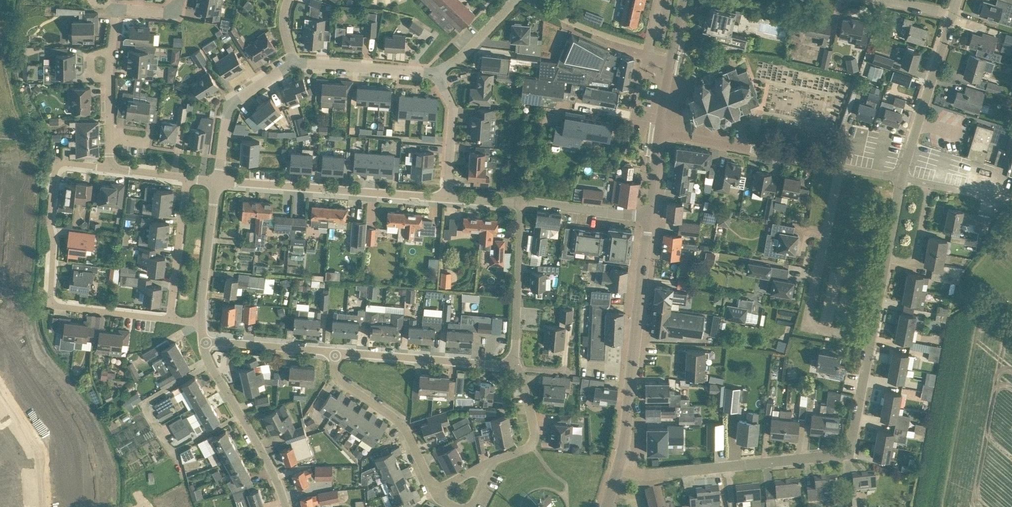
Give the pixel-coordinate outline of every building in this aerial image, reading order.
[(196,8),(207,10),(206,17),(220,19),(222,7),(216,6),(217,0),(216,0),(197,0),(196,8)] [(243,5),(249,9),(253,3),(248,0),(247,0),(243,5)] [(309,3),(313,5),(312,17),(319,18),(319,8),(322,0),(310,0),(309,3)] [(432,9),(429,13),(449,33),(455,26),(460,30),(475,14),(461,0),(423,0),(432,9)] [(645,0),(622,0),(621,3),(625,3),(621,21),(637,25),(641,7),(643,8),(645,0)] [(978,10),(980,11),(979,14),(989,17),(988,19),(997,21),(997,20),(1004,22),(1008,12),(1011,13),(1011,3),(1004,0),(996,0),(995,4),(983,0),(982,3),(980,2),(978,10)] [(231,18),(233,3),(223,2),(221,17),(231,18)] [(738,20),(739,20),(742,9),(712,2),(709,16),(706,15),(703,27),(717,30),(715,38),(745,45),(747,36),(730,32),(732,25),(737,26),(738,20)] [(56,13),(80,13),(80,19),(74,19),(74,34),(69,34),(69,40),(94,40),(94,27),(98,27),(98,12),(85,12),(85,9),(56,7),(56,13)] [(828,37),(831,21),(809,16),(806,32),(820,35),(818,43),(825,45),(827,37),(828,37)] [(325,19),(319,18),(312,17),(305,17),(304,36),(305,36),(305,44),(317,45),(318,42),(323,42),(324,39),(330,39),(331,29),(324,29),(325,19)] [(902,25),(910,28),(907,37),(923,42),(927,28),(911,23),(913,19),(905,17),(902,25)] [(861,32),(864,20),(852,18),(851,20),(843,18),(839,36),(856,39),(855,44),(865,46),(867,34),(861,32)] [(366,35),(375,35),(377,20),(367,19),(366,35)] [(408,26),(419,34),(424,27),(413,19),(408,26)] [(530,34),(530,25),(521,24),(521,22),(515,22),(515,23),(513,23),(512,32),(510,32),(510,39),(511,39),(511,41),(520,42),(519,50),(516,50),(541,53),(542,44),(537,43),(538,34),(530,34)] [(878,31),(890,35),(893,25),(881,22),(878,31)] [(130,37),(136,37),(135,43),(153,45),(154,43),(158,44),(159,44),(159,33),(158,33),(154,33),(150,32),(150,26),(133,25),(131,26),(130,37)] [(342,47),(362,48),(363,34),(346,32),(346,26),(337,26),(336,40),(342,41),(342,47)] [(223,33),(220,28),(215,31),(218,36),(223,33)] [(228,31),(222,34),(226,40),(232,37),(228,31)] [(259,37),(246,46),(255,59),(267,51),(267,52),(275,47),(265,31),(258,35),(259,37)] [(1011,47),(1011,34),(1006,32),(1002,44),(1011,47)] [(405,49),(406,34),(393,33),(393,36),(385,35),(384,50),(397,51),(397,48),(405,49)] [(539,77),(588,82),(592,73),(605,78),(616,80),(616,84),(628,86),(634,56),(622,54),(622,55),(615,54),(609,51),(610,49),(579,36),(579,37),(572,33),(569,39),(567,38),(558,61),(540,58),(540,59),(539,77)] [(973,33),(969,45),(977,48),(976,53),(986,56),(999,60),(1001,53),(993,51),(997,37),(987,34),(986,37),(982,35),(973,33)] [(246,44),(239,34),(234,38),(241,48),(246,44)] [(213,39),(202,45),(205,50),(216,44),(213,39)] [(125,56),(125,60),(158,62),(158,57),(155,57),(156,45),(153,45),(135,43),(135,49),(129,49),(129,54),(129,56),(125,56)] [(920,51),(914,50),(916,45),(908,43),(906,48),(899,45),(897,52),(904,54),(901,62),(915,67),(920,51)] [(19,45),(16,52),(22,55),(25,48),(19,45)] [(230,52),(225,55),(237,73),(242,70),(242,69),(245,67),(234,50),(230,45),(227,47),(230,52)] [(51,64),(49,64),(76,64),(76,53),(65,53),(65,47),(68,47),(68,46),(51,46),(51,64)] [(825,47),(821,65),(828,67),(832,48),(825,47)] [(191,54),(199,66),(208,60),(200,48),(191,54)] [(512,56),(540,59),(540,58),(541,53),(513,50),(512,56)] [(875,52),(872,62),(891,68),(894,58),(875,52)] [(237,73),(225,55),(220,59),(217,54),(213,56),(216,61),(227,78),(230,76),(231,77),(237,73)] [(481,66),(482,66),(482,70),(509,73),(511,57),(483,54),(482,56),(480,56),(479,63),(481,63),(481,66)] [(991,71),(994,62),(970,54),(968,64),(969,64),(966,76),(979,80),(983,68),(991,71)] [(856,56),(845,58),(847,71),(858,69),(856,56)] [(125,60),(125,64),(128,64),(128,71),(134,71),(133,77),(153,79),(154,67),(157,67),(158,62),(125,60)] [(866,77),(877,80),(881,67),(870,63),(866,77)] [(49,64),(49,70),(51,70),(51,81),(65,81),(65,75),(76,75),(76,64),(49,64)] [(683,106),(682,108),(684,108),(686,116),(686,117),(687,118),(688,116),(691,115),(692,117),(693,118),(695,118),(696,117),(698,121),(699,121),(698,120),(704,117),(705,120),(704,121),(704,122),(706,121),(711,125),(711,126),(712,127),(712,125),(718,123),(724,127),(731,125),(732,117),(738,115),(740,116),(740,115),(739,114),(751,109),(750,106),(759,103),(756,93),(757,93),(752,78),(750,79),(747,69),(738,73),(735,67),(731,69),(723,72),(722,69),(714,72),(715,76),(714,75),(710,71),(704,74),(702,82),(696,84),(695,83),(694,84),(695,85),(694,91),(693,92),(693,93),(694,92),(695,95),(690,97),(689,96),(688,96),(686,98),(685,101),(686,103),(689,105),(684,107),(683,106)] [(913,76),(893,69),(890,79),(909,85),(913,76)] [(198,78),(199,81),(193,85),(200,96),(206,91),(208,94),(218,87),(209,71),(198,78)] [(493,81),(493,74),(478,73),(477,87),(471,87),(470,101),(490,102),(491,88),(490,88),(491,81),(493,81)] [(303,76),(293,80),(300,99),(299,97),(312,92),(310,86),(307,88),(303,76)] [(321,104),(333,105),(335,82),(323,81),(323,78),(317,77),(316,91),(322,91),(321,104)] [(521,100),(555,105),(556,97),(564,97),(564,90),(563,90),(564,82),(523,77),(521,100)] [(300,99),(293,80),(289,81),(290,85),(284,87),(287,96),(284,98),(286,104),(300,99)] [(333,105),(345,106),(346,94),(352,94),(353,80),(346,80),(346,83),(335,82),(333,105)] [(985,87),(999,91),(1001,85),(987,80),(985,87)] [(595,86),(596,84),(591,83),(590,85),(585,84),(572,83),(571,91),(564,90),(564,97),(575,101),(579,92),(583,93),(582,99),(595,102),(597,92),(594,91),(595,88),(597,89),(598,87),(595,86)] [(356,101),(368,102),(369,84),(362,84),(362,86),(358,86),(356,101)] [(368,102),(379,103),(380,85),(380,87),(376,87),(376,85),(369,84),(368,102)] [(613,86),(612,90),(605,89),(606,85),(596,84),(595,86),(598,87),(597,89),(595,88),(594,91),(597,92),(595,102),(617,106),(620,87),(613,86)] [(379,103),(390,104),(392,88),(387,88),(387,86),(380,85),(379,103)] [(964,92),(957,90),(953,103),(966,107),(967,105),(979,108),(978,111),(979,111),(979,109),(987,111),(989,105),(981,103),(984,92),(966,86),(964,92)] [(70,87),(70,96),(72,96),(73,112),(90,111),(89,96),(91,96),(91,87),(70,87)] [(126,116),(137,118),(141,90),(135,89),(135,92),(123,91),(121,105),(128,106),(126,116)] [(137,118),(148,119),(150,109),(156,110),(158,96),(147,95),(148,91),(141,90),(137,118)] [(856,114),(871,118),(876,101),(877,101),(879,94),(869,91),(867,98),(871,99),(870,104),(860,101),(856,114)] [(403,116),(411,116),(412,96),(400,95),(398,121),(402,121),(403,116)] [(415,117),(423,118),(425,97),(412,96),(411,116),(411,121),(415,122),(415,117)] [(893,103),(897,104),(896,110),(886,107),(882,119),(897,124),(905,99),(896,96),(893,103)] [(264,100),(261,103),(272,117),(281,110),(271,97),(266,102),(264,100)] [(423,118),(423,122),(427,122),(428,118),(436,119),(438,98),(425,97),(423,118)] [(272,117),(261,103),(257,106),(258,108),(253,112),(263,124),(272,117)] [(177,120),(185,122),(187,106),(180,105),(177,120)] [(494,109),(476,107),(476,115),(473,114),(471,135),(482,136),(482,143),(494,144),(494,137),(489,137),(490,116),(493,116),(494,109)] [(585,117),(585,114),(566,111),(563,126),(556,125),(554,142),(580,146),(581,135),(609,140),(612,121),(585,117)] [(253,112),(246,118),(255,130),(263,124),(253,112)] [(212,130),(214,117),(203,115),(197,128),(191,127),(188,143),(203,145),(206,130),(212,130)] [(304,116),(295,117),(297,132),(306,131),(304,116)] [(77,125),(77,133),(99,133),(99,121),(77,121),(77,120),(70,120),(70,125),(77,125)] [(160,139),(176,141),(178,123),(162,120),(160,139)] [(244,132),(244,123),(234,123),(234,132),(244,132)] [(973,136),(969,135),(968,139),(972,141),(967,155),(984,160),(994,128),(977,123),(973,136)] [(77,143),(77,144),(99,144),(99,133),(77,133),(77,139),(74,139),(69,139),(69,143),(77,143)] [(242,139),(241,150),(259,152),(260,141),(242,139)] [(77,144),(77,151),(70,151),(70,157),(77,157),(77,156),(99,156),(99,144),(77,144)] [(470,151),(469,164),(485,165),(485,159),(489,159),(490,146),(476,145),(476,151),(470,151)] [(674,168),(682,169),(681,176),(687,177),(688,164),(692,165),(694,149),(677,146),(674,162),(675,162),(674,168)] [(302,153),(301,170),(312,170),(313,161),(313,153),(313,150),(314,148),(303,147),(303,149),(302,153)] [(994,162),(1000,164),(1005,149),(999,147),(994,162)] [(694,149),(692,165),(707,167),(706,170),(715,172),(716,163),(711,162),(712,151),(694,149)] [(241,150),(241,161),(258,162),(259,152),(241,150)] [(413,155),(413,163),(431,165),(432,160),(433,160),(434,152),(409,150),(409,154),(413,155)] [(367,175),(367,172),(368,152),(355,151),(353,171),(363,172),(363,174),(367,175)] [(291,152),(290,169),(301,170),(302,153),(291,152)] [(380,176),(380,173),(381,153),(368,152),(367,172),(376,173),(376,175),(380,176)] [(380,173),(389,174),(389,176),(393,176),(394,165),(399,165),(400,156),(395,156),(395,154),(381,153),(380,173)] [(322,171),(333,172),(334,155),(323,154),(322,171)] [(334,155),(333,172),(343,173),(345,156),(334,155)] [(715,183),(714,189),(729,191),(730,185),(731,181),(738,183),(741,187),(744,187),(746,175),(740,174),(741,165),(737,164),(738,162),(727,160),(725,169),(724,175),(717,173),(715,183)] [(617,172),(616,179),(631,181),(633,166),(632,166),(632,165),(632,164),(632,163),(631,163),(631,162),(630,162),(629,161),(628,161),(627,161),(626,162),(625,163),(624,163),(624,164),(624,165),(623,164),(622,173),(617,172)] [(413,163),(412,172),(407,172),(407,182),(411,182),(411,176),(432,178),(433,169),(431,169),(431,165),(413,163)] [(469,164),(468,177),(474,178),(474,184),(489,185),(490,172),(484,171),(485,165),(469,164)] [(682,199),(691,201),(692,200),(690,200),(692,190),(688,189),(690,177),(689,177),(687,177),(681,176),(682,169),(674,168),(671,189),(682,191),(681,199),(682,199)] [(763,193),(774,195),(777,178),(770,176),(771,173),(757,170),(755,180),(753,180),(751,188),(764,191),(763,193)] [(782,191),(801,195),(800,199),(807,200),(809,188),(799,186),(800,178),(785,175),(782,191)] [(612,200),(612,201),(636,203),(638,182),(631,181),(616,179),(615,179),(613,191),(616,191),(615,200),(612,200)] [(63,208),(73,209),(74,199),(76,183),(66,182),(65,188),(59,187),(57,204),(63,204),(63,208)] [(74,199),(86,201),(86,198),(91,198),(92,183),(77,182),(76,183),(74,199)] [(113,205),(121,206),(124,184),(114,183),(114,185),(102,184),(101,191),(99,191),(98,201),(113,203),(113,205)] [(146,185),(144,198),(153,199),(172,201),(175,201),(176,193),(173,193),(173,190),(171,190),(157,188),(157,187),(158,186),(156,186),(152,186),(146,185)] [(582,199),(602,202),(603,189),(584,186),(582,199)] [(768,196),(764,217),(771,218),(775,197),(768,196)] [(144,203),(143,210),(149,211),(149,209),(155,210),(161,211),(171,212),(172,201),(153,199),(152,204),(144,203)] [(682,199),(682,203),(668,201),(667,218),(682,219),(683,208),(690,209),(691,201),(682,199)] [(244,200),(242,221),(248,221),(248,214),(256,215),(256,219),(257,219),(257,215),(258,201),(244,200)] [(775,200),(774,207),(786,209),(787,202),(781,201),(775,200)] [(255,232),(254,248),(262,249),(262,244),(265,245),(265,234),(262,234),(263,224),(263,215),(272,216),(273,202),(258,201),(257,215),(257,219),(256,219),(255,227),(261,227),(261,232),(255,232)] [(312,224),(328,225),(329,206),(312,205),(311,218),(312,218),(312,224)] [(328,225),(346,227),(347,220),(345,220),(346,207),(329,206),(328,225)] [(959,229),(961,220),(976,223),(975,229),(986,232),(990,216),(978,213),(978,214),(962,211),(962,210),(949,207),(945,226),(959,229)] [(388,210),(387,224),(399,225),(398,239),(403,239),(403,235),(404,228),(405,212),(388,210)] [(545,252),(547,236),(549,236),(551,226),(559,227),(561,213),(538,210),(532,250),(545,252)] [(705,210),(703,220),(714,222),(716,212),(705,210)] [(404,228),(403,235),(414,236),(415,236),(415,226),(423,226),(423,232),(429,233),(435,233),(435,224),(432,224),(432,220),(425,219),(422,219),(422,213),(405,212),(404,228)] [(729,225),(730,214),(719,212),(717,223),(729,225)] [(285,231),(290,231),(291,216),(275,215),(274,230),(285,231)] [(142,216),(141,224),(145,225),(144,230),(149,230),(152,231),(168,233),(171,233),(171,228),(169,227),(169,222),(148,219),(148,217),(142,216)] [(290,243),(305,244),(306,238),(295,237),(295,228),(307,229),(308,218),(291,216),(290,231),(290,237),(291,237),(290,243)] [(463,229),(480,230),(481,217),(464,216),(463,229)] [(479,240),(492,241),(492,231),(497,232),(498,218),(481,217),(480,230),(479,235),(479,240)] [(449,227),(443,227),(443,236),(456,236),(456,218),(449,218),(449,227)] [(350,249),(364,250),(366,222),(353,221),(350,249)] [(678,232),(698,234),(699,223),(679,221),(678,232)] [(763,253),(785,257),(786,251),(795,252),(795,250),(797,250),(798,243),(796,243),(798,234),(792,233),(794,226),(795,225),(773,221),(771,232),(767,232),(767,233),(765,242),(763,253)] [(574,227),(572,249),(601,253),(602,249),(606,250),(606,255),(628,258),(632,229),(609,226),(608,235),(604,235),(604,231),(574,227)] [(366,243),(374,243),(376,228),(367,227),(366,243)] [(139,242),(139,243),(150,245),(159,246),(161,246),(161,243),(167,244),(168,233),(152,231),(149,230),(144,230),(144,235),(140,235),(139,242)] [(242,239),(241,248),(254,249),(254,248),(255,232),(255,231),(247,230),(246,239),(242,239)] [(69,236),(68,243),(69,243),(68,254),(78,255),(78,251),(86,252),(87,245),(94,246),(96,233),(84,231),(83,238),(69,236)] [(665,233),(664,245),(697,249),(697,243),(681,241),(681,235),(665,233)] [(952,234),(950,240),(964,243),(965,236),(952,234)] [(927,249),(945,253),(947,239),(929,236),(927,249)] [(490,253),(489,264),(503,264),(504,264),(504,269),(507,269),(511,270),(512,251),(504,251),(504,240),(496,239),(495,249),(495,253),(490,253)] [(664,245),(663,256),(679,258),(678,260),(687,261),(694,262),(697,249),(664,245)] [(154,255),(154,248),(140,247),(138,261),(149,262),(148,271),(163,272),(165,257),(154,255)] [(932,270),(954,275),(959,275),(965,268),(943,263),(945,253),(927,249),(924,263),(933,264),(932,270)] [(704,261),(713,263),(715,252),(705,251),(704,261)] [(428,258),(429,269),(438,268),(437,258),(428,258)] [(587,269),(596,270),(595,282),(609,283),(609,286),(626,288),(628,270),(611,268),(611,270),(606,270),(607,263),(588,261),(587,269)] [(771,291),(776,292),(776,294),(777,295),(779,296),(781,296),(782,296),(782,295),(783,293),(791,295),(794,280),(786,279),(788,268),(749,261),(747,272),(769,276),(767,283),(772,284),(771,291)] [(98,271),(98,265),(83,263),(83,269),(74,268),(73,276),(75,276),(74,280),(70,279),(69,288),(80,290),(80,293),(88,294),(90,278),(93,278),(94,271),(98,271)] [(558,272),(559,265),(538,264),(538,271),(532,271),(531,288),(545,289),(546,272),(558,272)] [(932,270),(930,278),(953,282),(954,275),(932,270)] [(452,272),(442,271),(441,285),(451,286),(452,272)] [(907,278),(905,286),(921,289),(922,282),(928,283),(929,276),(908,272),(908,273),(909,273),(908,278),(907,278)] [(227,277),(224,292),(234,294),(236,294),(237,285),(244,286),(247,286),(247,289),(257,290),(264,291),(271,292),(273,278),(266,277),(249,274),(248,280),(245,280),(238,279),(236,278),(227,277)] [(150,284),(151,277),(140,276),(138,289),(145,290),(144,301),(160,303),(162,286),(150,284)] [(678,278),(677,286),(689,287),(691,280),(678,278)] [(368,296),(376,297),(377,286),(369,285),(368,296)] [(656,285),(651,332),(683,336),(683,333),(702,335),(704,323),(704,317),(705,315),(678,311),(679,301),(686,302),(687,292),(673,290),(673,287),(656,285)] [(905,286),(904,294),(905,294),(904,299),(903,299),(902,301),(914,303),(914,307),(923,309),(926,290),(921,289),(905,286)] [(406,300),(414,301),(416,288),(408,287),(406,300)] [(329,289),(324,289),(324,292),(321,292),(319,307),(328,308),(329,290),(329,289)] [(592,289),(591,301),(610,303),(611,291),(592,289)] [(969,289),(965,293),(970,298),(974,294),(969,289)] [(329,290),(328,308),(328,311),(334,311),(336,312),(338,291),(329,290)] [(463,292),(462,300),(471,301),(472,293),(463,292)] [(727,303),(724,318),(745,321),(747,310),(751,311),(753,299),(739,297),(738,305),(727,303)] [(442,318),(450,318),(452,302),(444,301),(442,318)] [(610,303),(591,301),(588,359),(607,360),(608,340),(622,341),(623,311),(613,311),(613,305),(610,305),(610,303)] [(255,320),(257,303),(235,302),(235,305),(224,304),(222,320),(226,320),(226,325),(238,326),(239,317),(244,317),(244,319),(255,320)] [(938,304),(936,312),(947,314),(949,306),(938,304)] [(572,320),(573,308),(561,307),(559,326),(547,325),(545,345),(563,347),(565,320),(572,320)] [(294,329),(307,330),(308,309),(296,308),(295,315),(294,329)] [(347,312),(345,333),(358,334),(359,322),(365,322),(366,309),(358,308),(358,313),(347,312)] [(307,330),(320,331),(321,317),(320,317),(321,310),(308,309),(307,330)] [(370,335),(383,336),(385,310),(366,309),(365,322),(371,323),(370,335)] [(334,318),(333,318),(332,332),(345,333),(347,312),(336,312),(334,311),(334,318)] [(383,336),(396,338),(397,325),(403,325),(404,312),(391,311),(391,312),(385,312),(383,336)] [(899,317),(898,325),(913,328),(916,314),(901,311),(900,317),(899,317)] [(935,319),(946,321),(947,314),(936,312),(935,319)] [(422,325),(421,340),(434,341),(435,331),(441,331),(442,314),(423,313),(422,325)] [(713,314),(710,334),(716,335),(720,315),(713,314)] [(60,316),(58,330),(62,331),(60,347),(72,348),(74,346),(77,322),(66,320),(66,318),(66,317),(60,316)] [(408,339),(421,340),(422,325),(416,325),(416,318),(410,318),(410,324),(409,324),(408,339)] [(478,331),(491,332),(492,320),(479,319),(478,331)] [(87,339),(93,339),(94,326),(89,325),(89,320),(88,320),(88,321),(89,321),(88,323),(77,322),(74,346),(82,347),(83,339),(87,339)] [(446,342),(459,343),(460,329),(454,328),(455,322),(449,321),(448,328),(447,327),(446,342)] [(459,343),(472,344),(474,330),(472,330),(473,323),(461,322),(460,329),(459,343)] [(898,325),(896,333),(897,333),(896,339),(911,342),(913,328),(898,325)] [(94,351),(109,353),(112,331),(100,329),(101,327),(101,326),(94,326),(93,339),(95,340),(94,351)] [(109,353),(122,354),(123,343),(128,344),(130,330),(123,329),(123,330),(124,330),(123,332),(112,331),(109,353)] [(780,339),(777,349),(784,351),(786,341),(780,339)] [(158,367),(182,353),(176,341),(162,349),(165,355),(153,362),(156,368),(158,367)] [(930,344),(929,351),(939,353),(941,346),(930,344)] [(143,353),(147,359),(161,351),(157,345),(143,353)] [(687,354),(687,362),(705,363),(705,356),(708,356),(708,350),(679,348),(679,354),(687,354)] [(830,369),(829,376),(845,379),(847,365),(838,363),(840,355),(819,351),(816,367),(830,369)] [(892,356),(890,364),(906,367),(908,353),(894,351),(893,356),(892,356)] [(929,351),(928,358),(938,360),(939,353),(929,351)] [(158,367),(161,373),(172,367),(176,373),(189,365),(182,353),(158,367)] [(263,371),(261,364),(258,364),(257,358),(244,361),(245,367),(240,368),(243,381),(264,376),(270,376),(271,371),(263,371)] [(687,362),(686,370),(678,370),(678,376),(707,377),(707,372),(704,372),(705,363),(687,362)] [(289,381),(301,382),(303,365),(290,364),(289,381)] [(890,364),(889,372),(890,372),(889,378),(903,381),(906,367),(890,364)] [(301,382),(314,383),(315,366),(303,365),(301,382)] [(131,371),(136,380),(141,376),(137,368),(131,371)] [(158,381),(162,388),(177,379),(174,373),(158,381)] [(413,379),(412,397),(419,398),(420,391),(428,391),(428,397),(433,398),(434,392),(433,392),(435,374),(421,373),(420,380),(413,379)] [(434,392),(433,398),(447,399),(447,397),(455,397),(456,380),(449,380),(449,375),(435,374),(433,392),(434,392)] [(570,377),(544,375),(543,383),(545,383),(544,398),(555,399),(555,401),(564,402),(565,385),(569,385),(570,377)] [(926,375),(925,383),(934,385),(935,377),(929,375),(926,375)] [(85,378),(88,385),(93,382),(89,376),(85,378)] [(178,386),(181,391),(185,388),(189,394),(202,387),(195,376),(178,386)] [(243,381),(246,393),(261,390),(259,383),(265,381),(274,383),(278,383),(278,385),(279,385),(279,377),(270,376),(264,376),(243,381)] [(604,386),(605,380),(590,377),(589,385),(595,386),(593,402),(608,404),(608,400),(616,401),(618,388),(604,386)] [(475,396),(480,396),(480,401),(493,402),(495,383),(476,381),(475,396)] [(655,382),(645,382),(646,399),(656,399),(669,399),(669,403),(669,404),(689,404),(689,403),(689,397),(681,397),(681,392),(674,392),(674,388),(669,389),(669,381),(655,382)] [(923,383),(922,390),(932,392),(934,385),(925,383),(923,383)] [(715,403),(722,404),(724,386),(717,385),(715,403)] [(725,386),(723,409),(738,411),(739,400),(740,387),(725,386)] [(202,387),(189,394),(195,405),(208,398),(202,387)] [(828,389),(827,396),(840,399),(842,392),(828,389)] [(883,403),(899,406),(901,393),(887,390),(885,396),(884,395),(883,403)] [(922,390),(920,397),(931,399),(932,392),(922,390)] [(126,400),(123,402),(128,409),(134,406),(133,403),(141,398),(137,392),(125,399),(126,400)] [(330,417),(341,400),(345,395),(340,392),(337,397),(331,393),(319,409),(330,417)] [(178,400),(174,394),(170,396),(170,395),(155,404),(159,412),(169,406),(174,403),(178,400)] [(270,403),(268,395),(254,398),(256,406),(270,403)] [(198,410),(201,416),(214,408),(208,398),(195,405),(192,406),(196,412),(198,410)] [(351,399),(348,404),(341,400),(330,417),(341,424),(352,407),(356,402),(351,399)] [(182,407),(178,400),(174,403),(177,409),(182,407)] [(824,432),(837,433),(839,415),(831,414),(834,407),(832,406),(833,403),(827,400),(827,404),(824,432)] [(766,413),(772,414),(774,401),(767,401),(766,413)] [(646,403),(646,419),(648,419),(656,419),(661,419),(661,415),(675,415),(679,415),(689,415),(689,404),(669,404),(661,405),(661,403),(656,403),(646,403)] [(810,430),(824,432),(827,404),(821,403),(820,413),(812,412),(810,430)] [(898,413),(899,406),(883,403),(882,411),(883,411),(882,417),(898,420),(897,426),(907,428),(910,415),(898,413)] [(157,413),(160,419),(172,413),(169,406),(159,412),(157,413)] [(351,431),(363,414),(366,409),(362,406),(358,411),(352,407),(341,424),(351,431)] [(204,420),(199,423),(203,429),(220,419),(214,408),(201,416),(204,420)] [(770,434),(783,436),(786,409),(780,408),(779,418),(772,417),(770,434)] [(288,441),(291,440),(306,435),(303,424),(294,427),(288,415),(281,418),(277,409),(265,415),(268,421),(267,421),(272,432),(284,426),(286,431),(285,431),(288,441)] [(783,436),(797,437),(799,420),(791,419),(792,410),(786,409),(783,436)] [(427,416),(429,421),(422,423),(427,439),(446,434),(443,424),(450,421),(446,410),(427,416)] [(754,433),(757,433),(759,421),(757,421),(758,413),(749,412),(748,420),(739,419),(737,439),(753,441),(754,433)] [(362,438),(373,421),(377,416),(372,413),(369,418),(363,414),(351,431),(362,438)] [(174,431),(191,422),(187,415),(182,418),(181,416),(169,423),(174,431)] [(465,423),(453,429),(457,435),(472,427),(468,422),(470,421),(467,415),(462,417),(465,423)] [(482,427),(483,433),(511,428),(508,415),(491,418),(493,425),(482,427)] [(362,438),(373,445),(388,423),(383,420),(380,425),(373,421),(362,438)] [(191,422),(174,431),(178,438),(190,431),(190,430),(194,428),(191,422)] [(550,434),(549,443),(559,444),(558,445),(568,446),(569,433),(572,433),(572,423),(570,423),(566,423),(564,423),(557,422),(553,422),(553,429),(552,434),(550,434)] [(914,430),(925,431),(926,424),(916,422),(914,430)] [(707,423),(707,446),(723,446),(723,423),(707,423)] [(648,452),(668,452),(668,441),(684,442),(684,424),(667,424),(667,427),(648,427),(648,452)] [(877,435),(876,442),(891,445),(892,439),(905,441),(907,428),(897,426),(896,432),(879,429),(878,435),(877,435)] [(483,433),(484,438),(495,436),(496,444),(513,441),(511,428),(483,433)] [(205,438),(212,452),(232,441),(226,429),(214,436),(212,434),(205,438)] [(914,430),(913,437),(923,438),(925,431),(914,430)] [(475,435),(478,452),(486,450),(482,433),(475,435)] [(15,445),(8,434),(0,439),(0,454),(15,445)] [(291,440),(293,446),(281,449),(286,463),(313,454),(306,435),(291,440)] [(437,454),(447,472),(464,462),(455,445),(458,444),(456,441),(455,439),(434,450),(443,446),(445,450),(437,454)] [(211,453),(218,464),(225,460),(238,452),(232,441),(212,452),(211,453)] [(876,442),(874,450),(875,451),(874,456),(889,459),(891,445),(876,442)] [(0,454),(0,460),(4,466),(0,468),(0,469),(3,474),(14,467),(10,463),(22,455),(15,445),(0,454)] [(380,464),(382,468),(398,461),(394,452),(401,449),(399,445),(391,449),(392,451),(374,459),(377,465),(380,464)] [(184,461),(197,458),(190,446),(180,451),(183,462),(184,461)] [(681,451),(684,456),(692,452),(689,446),(681,451)] [(352,453),(359,457),(362,452),(355,448),(352,453)] [(225,460),(231,471),(245,464),(238,452),(225,460)] [(200,466),(198,458),(197,458),(184,461),(186,469),(200,466)] [(374,472),(376,477),(384,474),(387,480),(403,472),(402,470),(398,461),(382,468),(374,472)] [(907,471),(916,473),(918,465),(908,463),(908,464),(907,471)] [(227,481),(233,490),(247,487),(252,484),(248,477),(251,475),(245,464),(231,471),(234,477),(227,481)] [(332,478),(332,464),(315,464),(315,478),(332,478)] [(293,473),(298,487),(309,483),(307,476),(314,473),(311,466),(293,473)] [(392,490),(387,493),(408,483),(404,474),(411,471),(409,467),(402,470),(403,472),(387,480),(392,490)] [(212,472),(216,479),(222,476),(218,469),(212,472)] [(854,492),(876,490),(874,474),(852,476),(854,492)] [(817,495),(837,493),(836,478),(815,480),(816,489),(807,490),(809,503),(817,502),(817,495)] [(162,504),(163,506),(190,506),(184,495),(191,492),(188,482),(163,493),(167,502),(162,504)] [(777,500),(800,498),(798,482),(775,485),(777,500)] [(387,493),(392,504),(413,494),(408,483),(387,493)] [(738,505),(752,504),(753,506),(766,506),(765,504),(760,505),(758,486),(736,489),(738,505)] [(233,491),(234,494),(227,496),(230,506),(237,503),(236,500),(242,497),(246,506),(254,506),(253,506),(263,503),(258,489),(249,492),(247,487),(233,490),(233,491)] [(337,488),(318,492),(318,494),(312,495),(301,497),(303,506),(314,506),(313,502),(320,500),(320,503),(339,499),(337,488)] [(718,488),(709,488),(709,491),(696,492),(696,496),(689,497),(690,506),(720,506),(718,488)] [(673,504),(666,506),(665,500),(662,501),(660,490),(646,494),(649,506),(674,506),(673,504)] [(394,506),(413,506),(410,501),(413,500),(412,499),(420,496),(418,492),(413,494),(392,504),(394,506)] [(848,506),(856,506),(855,494),(847,495),(848,506)]
